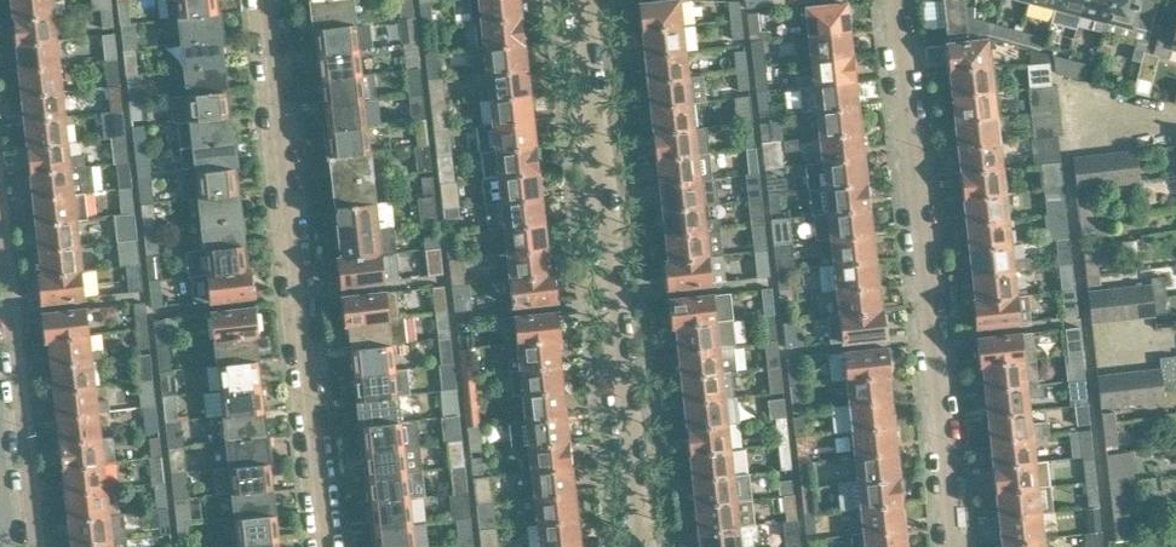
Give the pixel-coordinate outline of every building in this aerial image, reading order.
[(65,0),(12,0),(13,4),(11,6),(12,13),(14,15),(14,18),(54,13),(66,11),(65,0)] [(112,0),(92,0),(93,9),(101,8),(113,7),(112,0)] [(129,0),(118,0),(121,24),(131,23),(131,22),(129,8),(130,7),(129,0)] [(170,18),(179,17),(218,13),(216,0),(168,0),(170,18)] [(353,0),(327,0),(313,2),(311,2),(314,28),(316,28),(356,24),(353,0)] [(413,0),(399,0),(401,16),(404,16),(404,18),(416,17),(415,14),(415,15),(413,0)] [(471,23),(520,17),(520,16),(522,13),(521,2),(519,1),(519,0),(468,0),(471,23)] [(680,0),(675,0),(639,4),(642,31),(644,31),(643,31),(683,26),(680,0)] [(731,20),(742,18),(740,0),(729,0),(731,20)] [(946,39),(969,36),(966,14),(965,0),(942,0),(946,39)] [(1056,0),(1030,0),(1026,13),(1042,17),(1045,4),(1055,6),(1056,0)] [(1051,20),(1077,27),(1080,13),(1084,0),(1056,0),(1055,6),(1051,20)] [(1111,0),(1084,0),(1080,13),(1095,17),(1092,27),(1103,30),(1111,0)] [(1157,1),(1155,0),(1111,0),(1103,30),(1146,41),(1149,42),(1153,24),(1151,24),(1157,1)] [(434,27),(431,1),(420,3),(423,28),(434,27)] [(845,5),(845,3),(807,7),(810,33),(848,29),(847,17),(849,14),(848,8),(845,5)] [(115,26),(113,7),(101,8),(103,28),(115,26)] [(761,30),(759,11),(748,12),(751,40),(763,38),(771,37),(770,29),(761,30)] [(54,13),(14,18),(13,18),(16,44),(17,44),(57,40),(54,13)] [(220,13),(218,13),(179,17),(183,45),(221,40),(223,40),(220,13)] [(993,20),(966,14),(969,36),(991,34),(993,20)] [(418,35),(416,17),(404,18),(406,36),(418,35)] [(521,17),(520,17),(471,23),(465,23),(469,50),(471,50),(523,44),(524,44),(521,17)] [(744,37),(742,18),(731,20),(733,38),(744,37)] [(139,47),(135,22),(131,22),(131,23),(121,24),(124,51),(136,50),(136,47),(139,47)] [(1018,40),(1021,29),(1003,23),(1000,35),(1018,40)] [(359,48),(356,24),(316,28),(319,54),(359,49),(359,48)] [(1152,54),(1160,26),(1153,24),(1149,42),(1146,41),(1143,51),(1146,52),(1152,54)] [(1174,30),(1160,26),(1152,54),(1168,58),(1171,47),(1175,48),(1175,24),(1174,30)] [(686,51),(683,26),(643,31),(644,31),(644,32),(643,34),(644,43),(645,44),(646,56),(686,51)] [(436,45),(434,27),(423,28),(425,47),(436,45)] [(810,33),(796,35),(799,60),(812,59),(851,55),(851,53),(850,54),(850,52),(853,49),(852,43),(849,40),(848,29),(810,33)] [(1038,45),(1041,34),(1021,29),(1018,40),(1038,45)] [(115,32),(114,32),(102,33),(105,60),(118,59),(115,32)] [(60,65),(57,40),(17,44),(17,46),(15,50),(16,56),(19,59),(20,70),(60,65)] [(223,65),(221,40),(183,45),(185,70),(223,65)] [(419,40),(418,41),(404,42),(406,69),(420,68),(420,66),(421,66),(419,40)] [(991,66),(988,40),(945,45),(945,47),(943,50),(944,57),(947,61),(948,71),(949,71),(991,66)] [(523,46),(523,44),(471,50),(474,73),(488,71),(489,74),(526,69),(525,58),(527,55),(526,48),(523,46)] [(764,46),(752,48),(754,65),(766,64),(764,46)] [(1050,53),(1029,47),(1030,62),(1031,62),(1050,61),(1050,53)] [(362,74),(359,49),(319,54),(321,64),(319,67),(320,74),(322,77),(322,79),(362,74)] [(746,49),(745,49),(734,50),(736,71),(748,70),(746,49)] [(139,72),(136,50),(124,51),(127,77),(142,75),(141,72),(139,72)] [(440,51),(426,52),(429,80),(443,79),(440,51)] [(689,77),(686,51),(646,56),(647,67),(645,70),(646,77),(649,79),(649,82),(689,77)] [(1068,58),(1070,59),(1071,55),(1055,51),(1056,67),(1065,70),(1068,58)] [(854,80),(853,70),(855,66),(854,59),(851,56),(851,55),(812,59),(814,72),(796,74),(797,86),(800,86),(854,80)] [(1088,63),(1070,59),(1068,58),(1065,70),(1085,75),(1088,63)] [(121,84),(118,59),(105,60),(108,86),(121,84)] [(1031,62),(1027,63),(1030,87),(1053,85),(1050,61),(1031,62)] [(769,89),(766,64),(754,65),(757,91),(768,90),(768,89),(769,89)] [(62,91),(60,65),(20,70),(21,81),(20,84),(21,92),(23,93),(23,95),(62,91)] [(224,74),(223,65),(185,70),(188,93),(188,95),(226,91),(226,88),(228,85),(227,77),(224,74)] [(994,92),(991,66),(949,71),(950,73),(948,76),(949,83),(951,85),(952,96),(994,92)] [(423,93),(420,68),(406,69),(409,95),(423,93)] [(527,80),(526,69),(489,74),(488,71),(474,73),(473,73),(474,85),(490,83),(492,99),(529,95),(529,92),(531,89),(530,82),(527,80)] [(748,70),(736,71),(738,90),(750,89),(748,70)] [(322,80),(321,84),(322,91),(324,94),(325,104),(364,100),(376,98),(374,73),(362,74),(322,79),(322,80)] [(144,98),(142,75),(127,77),(130,102),(145,100),(145,98),(144,98)] [(703,75),(689,77),(649,82),(649,83),(647,86),(648,94),(651,96),(652,107),(692,102),(706,101),(703,75)] [(446,104),(443,79),(429,80),(432,106),(446,104)] [(854,80),(800,86),(803,112),(818,110),(857,106),(855,95),(857,92),(856,84),(853,82),(853,81),(854,81),(854,80)] [(124,110),(121,84),(108,86),(110,104),(109,104),(105,110),(102,111),(102,112),(124,110)] [(1058,85),(1053,85),(1030,87),(1029,87),(1032,113),(1061,110),(1058,85)] [(769,109),(768,90),(757,91),(760,110),(769,109)] [(65,116),(62,91),(23,95),(23,98),(21,101),(22,108),(24,110),(26,121),(65,116)] [(226,91),(188,95),(188,93),(170,95),(172,121),(191,119),(191,120),(229,116),(228,104),(230,101),(229,94),(226,91)] [(997,117),(994,92),(952,96),(954,107),(952,110),(953,118),(955,120),(955,122),(997,117)] [(426,117),(423,93),(409,95),(412,119),(415,118),(415,120),(427,118),(427,117),(426,117)] [(529,97),(529,95),(492,99),(494,125),(532,120),(530,109),(533,106),(532,99),(529,97)] [(754,121),(751,95),(740,96),(735,97),(737,122),(743,121),(743,122),(754,121)] [(146,106),(145,100),(130,102),(132,120),(142,118),(141,106),(146,106)] [(367,125),(364,100),(325,104),(328,130),(367,125)] [(694,128),(692,102),(652,107),(653,118),(651,121),(652,128),(655,131),(655,133),(694,128)] [(446,104),(432,106),(434,127),(449,125),(446,104)] [(858,116),(857,106),(818,110),(821,135),(859,131),(859,129),(861,126),(860,119),(858,116)] [(127,135),(124,110),(102,112),(105,137),(112,136),(112,137),(127,135)] [(1063,135),(1061,110),(1032,113),(1034,136),(1034,139),(1058,136),(1063,135)] [(68,142),(65,116),(26,121),(27,132),(25,136),(26,143),(28,145),(28,146),(68,142)] [(232,141),(229,116),(191,120),(194,144),(194,145),(232,141)] [(1000,143),(997,117),(955,122),(956,124),(954,127),(954,134),(957,137),(958,147),(1000,143)] [(427,118),(415,120),(418,145),(429,143),(427,118)] [(533,129),(532,120),(494,125),(478,126),(481,152),(497,150),(535,146),(534,144),(537,140),(536,132),(533,129)] [(779,120),(761,122),(760,122),(763,142),(781,140),(779,120)] [(756,139),(754,121),(743,122),(745,140),(756,139)] [(145,124),(133,126),(136,152),(148,150),(145,124)] [(367,125),(328,130),(326,130),(329,156),(331,156),(370,152),(367,125)] [(697,154),(694,128),(655,133),(654,133),(657,159),(658,159),(658,158),(697,154)] [(860,133),(859,131),(821,135),(824,161),(862,157),(861,145),(863,142),(862,136),(860,133)] [(450,134),(435,136),(438,157),(452,155),(450,134)] [(129,162),(127,135),(112,137),(114,162),(117,162),(117,163),(129,162)] [(1061,161),(1058,136),(1034,139),(1034,136),(1031,136),(1034,162),(1042,162),(1042,164),(1061,161)] [(784,165),(781,140),(763,142),(766,168),(784,165)] [(234,141),(232,141),(194,145),(194,144),(181,146),(183,167),(196,165),(197,172),(235,168),(237,168),(234,141)] [(68,142),(28,146),(30,173),(32,173),(86,167),(86,165),(85,153),(70,155),(68,142)] [(432,169),(429,143),(418,145),(415,145),(418,171),(432,169)] [(1002,168),(1000,143),(958,147),(960,158),(958,161),(958,170),(962,173),(1002,168)] [(756,145),(746,147),(748,166),(759,165),(756,145)] [(536,146),(535,146),(497,150),(499,164),(481,166),(483,177),(490,176),(490,178),(538,172),(539,172),(536,146)] [(151,177),(148,150),(136,152),(139,179),(151,177)] [(1141,182),(1137,151),(1137,150),(1121,152),(1124,184),(1141,182)] [(373,177),(370,152),(331,156),(334,181),(373,177)] [(709,152),(697,154),(658,158),(658,159),(658,160),(656,163),(657,171),(660,174),(661,184),(712,178),(709,152)] [(1124,184),(1121,152),(1106,154),(1109,185),(1124,184)] [(1109,185),(1106,154),(1089,156),(1093,187),(1109,185)] [(455,179),(452,155),(438,157),(441,183),(458,181),(457,179),(455,179)] [(1093,187),(1089,156),(1073,158),(1077,189),(1093,187)] [(864,168),(862,157),(807,163),(810,189),(866,182),(865,180),(867,178),(866,170),(864,168)] [(1064,187),(1061,161),(1042,164),(1045,189),(1064,187)] [(132,187),(129,162),(117,163),(120,189),(132,187)] [(95,190),(92,166),(92,164),(86,165),(86,167),(32,173),(30,177),(30,184),(33,186),(34,198),(85,193),(84,192),(95,190)] [(238,193),(235,168),(197,172),(200,197),(238,193)] [(1005,194),(1002,168),(962,173),(960,173),(960,175),(958,178),(959,185),(962,187),(963,199),(964,199),(964,198),(1005,194)] [(759,171),(746,172),(749,199),(762,197),(759,171)] [(538,174),(538,172),(490,178),(492,201),(503,200),(503,202),(541,198),(539,186),(541,183),(541,176),(538,174)] [(777,172),(767,173),(766,173),(768,193),(779,192),(779,191),(788,190),(787,176),(778,177),(777,172)] [(433,175),(422,176),(424,195),(424,197),(435,196),(435,194),(436,194),(433,175)] [(154,203),(151,177),(139,179),(142,204),(154,203)] [(376,202),(373,177),(334,181),(335,192),(333,195),(334,202),(337,205),(337,207),(376,202)] [(716,177),(712,178),(661,184),(662,195),(660,198),(661,206),(664,208),(664,210),(703,205),(718,203),(716,177)] [(460,205),(458,181),(441,183),(444,207),(460,205)] [(867,184),(867,182),(866,182),(810,189),(812,213),(814,213),(829,211),(830,212),(868,208),(869,208),(868,197),(870,193),(870,187),(867,184)] [(135,212),(132,187),(120,189),(123,213),(125,213),(125,214),(136,213),(135,212)] [(1057,200),(1048,201),(1049,215),(1067,213),(1064,187),(1056,188),(1057,200)] [(781,211),(779,192),(768,193),(771,212),(781,211)] [(87,216),(85,193),(34,198),(35,209),(33,212),(34,219),(37,222),(37,224),(77,219),(76,217),(87,216)] [(239,204),(238,193),(200,197),(203,223),(241,218),(241,215),(242,212),(242,206),(239,204)] [(1008,219),(1005,194),(964,198),(964,199),(964,201),(962,204),(963,211),(966,214),(967,224),(1008,219)] [(438,220),(435,196),(424,197),(424,195),(421,196),(424,222),(427,222),(439,221),(439,220),(438,220)] [(765,223),(762,197),(749,199),(752,225),(765,223)] [(542,210),(541,198),(503,202),(503,200),(492,201),(486,202),(489,229),(506,227),(544,223),(543,221),(545,218),(544,211),(542,210)] [(1092,200),(1079,201),(1078,201),(1080,215),(1093,214),(1092,200)] [(379,228),(379,227),(376,202),(337,207),(337,209),(335,212),(336,219),(338,221),(340,232),(379,228)] [(157,228),(154,203),(142,204),(145,229),(157,228)] [(705,218),(703,205),(664,210),(664,211),(662,214),(663,223),(666,225),(667,235),(721,228),(720,216),(705,218)] [(829,211),(814,213),(817,239),(832,238),(871,233),(870,222),(872,219),(871,212),(869,210),(869,208),(868,208),(830,212),(829,211)] [(455,211),(444,212),(446,234),(458,233),(457,231),(469,229),(468,220),(456,222),(455,211)] [(137,231),(136,213),(125,214),(127,232),(137,231)] [(1070,238),(1067,213),(1049,215),(1045,215),(1048,239),(1056,238),(1056,240),(1070,238)] [(1096,233),(1093,214),(1080,215),(1082,235),(1096,233)] [(789,216),(782,216),(772,217),(775,243),(793,241),(789,216)] [(241,220),(241,218),(203,223),(206,248),(244,244),(242,232),(244,228),(244,223),(241,220)] [(79,245),(77,219),(37,224),(37,225),(35,228),(36,237),(39,238),(40,249),(79,245)] [(1011,245),(1008,219),(967,224),(968,235),(966,238),(967,245),(970,248),(970,250),(1011,245)] [(544,226),(544,223),(506,227),(509,253),(547,248),(545,237),(547,234),(546,227),(544,226)] [(768,249),(765,223),(752,225),(755,250),(768,249)] [(397,251),(394,226),(394,225),(379,227),(379,228),(340,232),(343,257),(397,251)] [(160,253),(157,228),(145,229),(147,254),(146,254),(147,255),(160,253)] [(724,254),(721,228),(667,235),(668,246),(666,250),(667,257),(671,260),(671,261),(709,256),(709,255),(724,254)] [(460,258),(460,257),(458,233),(446,234),(448,258),(450,258),(450,259),(460,258)] [(872,244),(871,233),(832,238),(835,263),(874,259),(874,257),(875,254),(875,247),(872,244)] [(441,247),(440,235),(428,236),(429,248),(440,247),(441,247)] [(1073,264),(1070,238),(1056,240),(1059,263),(1062,263),(1062,265),(1073,264)] [(793,241),(775,243),(774,243),(777,270),(788,269),(788,268),(796,267),(793,241)] [(139,243),(128,245),(130,264),(141,263),(142,263),(139,243)] [(206,248),(185,250),(188,276),(191,275),(247,269),(244,244),(206,248)] [(970,252),(968,255),(969,262),(972,264),(973,275),(1014,270),(1014,269),(1031,267),(1030,255),(1024,256),(1022,244),(1011,245),(970,250),(970,252)] [(82,270),(79,245),(40,249),(41,260),(39,263),(40,271),(42,273),(42,275),(82,270)] [(443,273),(440,247),(429,248),(426,249),(429,275),(443,273)] [(548,258),(547,248),(509,253),(511,278),(549,274),(549,272),(551,269),(550,260),(548,258)] [(771,274),(768,249),(755,250),(758,276),(771,274)] [(1098,250),(1085,252),(1087,269),(1093,268),(1094,274),(1100,274),(1098,250)] [(397,251),(343,257),(338,258),(341,285),(400,278),(397,251)] [(162,278),(160,253),(147,255),(149,280),(161,279),(161,278),(162,278)] [(466,283),(463,258),(463,256),(460,257),(460,258),(450,259),(452,285),(466,283)] [(712,282),(709,256),(671,261),(671,260),(665,261),(668,287),(712,282)] [(874,259),(835,263),(821,265),(824,290),(838,289),(877,285),(875,274),(877,270),(877,264),(874,261),(874,259)] [(143,289),(141,264),(141,263),(130,264),(127,265),(130,290),(143,289)] [(1076,289),(1073,264),(1062,265),(1065,291),(1076,289)] [(1102,284),(1100,274),(1094,274),(1093,268),(1087,269),(1088,285),(1102,284)] [(247,269),(191,275),(194,301),(194,303),(212,301),(255,296),(252,269),(247,269)] [(790,287),(788,269),(777,270),(780,289),(790,287)] [(82,270),(42,275),(37,275),(40,302),(85,297),(82,270)] [(1017,296),(1017,294),(1014,270),(973,275),(974,286),(972,289),(973,297),(976,299),(976,301),(1017,296)] [(554,273),(549,274),(511,278),(514,304),(557,300),(554,273)] [(164,305),(161,279),(149,280),(153,306),(164,305)] [(469,309),(466,283),(452,285),(453,291),(452,291),(452,293),(454,311),(469,309)] [(446,284),(434,285),(437,311),(436,311),(436,313),(448,312),(448,310),(449,310),(446,284)] [(1151,284),(1135,286),(1138,318),(1155,316),(1155,314),(1153,300),(1151,284)] [(878,295),(877,285),(838,289),(841,314),(880,310),(879,310),(879,308),(881,305),(880,298),(878,295)] [(762,287),(762,288),(765,316),(775,315),(772,286),(762,287)] [(1138,318),(1135,286),(1119,288),(1123,319),(1138,318)] [(1123,319),(1119,288),(1104,290),(1108,321),(1123,319)] [(405,317),(402,289),(342,296),(345,323),(350,323),(405,317)] [(1079,314),(1076,289),(1065,291),(1068,315),(1079,314)] [(1108,321),(1104,290),(1088,292),(1092,323),(1108,321)] [(732,320),(728,293),(669,300),(672,327),(677,326),(732,320)] [(1031,309),(1030,295),(1029,293),(1017,294),(1017,296),(976,301),(972,301),(972,304),(970,307),(971,314),(974,316),(975,327),(1030,320),(1028,310),(1031,309)] [(1164,298),(1153,300),(1155,314),(1166,313),(1164,298)] [(145,300),(134,302),(137,330),(149,329),(145,300)] [(791,300),(781,301),(783,320),(793,319),(791,300)] [(259,334),(256,308),(213,312),(216,339),(254,335),(259,334)] [(89,335),(86,309),(42,313),(45,340),(50,339),(89,335)] [(841,314),(829,316),(832,341),(844,340),(885,335),(884,325),(887,321),(886,315),(883,311),(883,310),(882,309),(879,310),(880,310),(841,314)] [(562,339),(559,311),(516,316),(519,343),(558,339),(562,339)] [(451,337),(448,312),(436,313),(439,337),(438,337),(438,339),(451,337)] [(775,315),(765,316),(766,325),(776,324),(775,315)] [(166,317),(154,319),(157,346),(168,344),(168,342),(169,342),(166,317)] [(407,341),(405,317),(350,323),(353,348),(392,344),(392,343),(407,341)] [(793,319),(783,320),(785,346),(797,345),(799,345),(796,319),(793,319)] [(677,328),(675,331),(676,340),(679,343),(680,352),(719,347),(719,345),(734,343),(732,320),(677,326),(677,328)] [(1079,325),(1066,327),(1069,354),(1083,353),(1079,325)] [(468,328),(458,329),(460,348),(459,348),(459,350),(470,349),(468,328)] [(151,346),(149,329),(137,330),(139,348),(151,346)] [(768,339),(765,340),(765,342),(778,340),(777,331),(767,333),(768,339)] [(1036,358),(1033,332),(976,338),(978,349),(975,353),(976,361),(979,363),(979,365),(982,365),(982,364),(1036,358)] [(92,361),(89,335),(50,339),(48,344),(48,350),(51,353),(52,365),(92,361)] [(257,360),(254,335),(216,339),(219,364),(257,360)] [(453,362),(451,337),(438,339),(441,363),(453,362)] [(513,356),(510,361),(510,370),(560,365),(559,354),(561,351),(560,343),(558,341),(558,339),(519,343),(520,355),(513,356)] [(781,366),(778,340),(765,342),(768,367),(781,366)] [(731,370),(737,369),(734,343),(719,345),(719,347),(680,352),(681,362),(679,365),(680,373),(683,375),(683,377),(722,373),(721,371),(731,370)] [(171,368),(168,344),(157,346),(160,371),(175,370),(175,368),(171,368)] [(395,369),(392,344),(353,348),(354,359),(352,362),(353,369),(355,372),(356,374),(395,369)] [(889,359),(887,347),(830,353),(834,380),(848,379),(887,374),(890,374),(890,372),(892,368),(891,362),(889,359)] [(472,366),(470,349),(459,350),(461,368),(472,366)] [(151,351),(150,351),(136,353),(139,380),(139,381),(154,380),(154,378),(155,378),(151,351)] [(1086,378),(1083,353),(1069,354),(1072,379),(1072,380),(1086,378)] [(1160,357),(1161,369),(1161,371),(1163,386),(1174,385),(1175,385),(1175,355),(1160,357)] [(803,384),(800,356),(787,357),(790,385),(803,384)] [(1039,383),(1039,382),(1036,358),(982,364),(982,365),(983,367),(981,369),(982,376),(984,378),(985,390),(1039,383)] [(258,371),(257,360),(219,364),(222,390),(260,386),(260,384),(261,381),(261,374),(258,371)] [(95,386),(92,361),(52,365),(53,376),(51,379),(52,385),(55,388),(55,390),(95,386)] [(457,387),(454,362),(453,362),(441,363),(439,363),(442,389),(455,387),(457,387)] [(560,365),(510,370),(513,396),(525,394),(563,390),(563,389),(565,385),(564,378),(561,375),(560,365)] [(784,390),(781,366),(768,367),(771,391),(784,390)] [(356,375),(354,378),(355,385),(357,388),(359,399),(398,395),(410,393),(407,368),(395,369),(356,374),(356,375)] [(1164,400),(1163,386),(1161,371),(1161,369),(1144,370),(1147,402),(1164,400)] [(177,393),(175,370),(160,371),(163,397),(180,395),(180,393),(177,393)] [(721,371),(722,373),(683,377),(683,379),(681,382),(682,389),(685,392),(686,403),(725,398),(734,397),(731,370),(721,371)] [(1147,402),(1144,370),(1128,372),(1132,404),(1147,402)] [(1132,404),(1128,372),(1113,374),(1117,405),(1132,404)] [(887,377),(887,374),(848,379),(851,404),(890,400),(889,389),(890,386),(889,379),(887,377)] [(1117,405),(1113,374),(1098,376),(1101,407),(1117,405)] [(1088,404),(1086,378),(1072,380),(1072,379),(1068,379),(1071,404),(1075,404),(1075,405),(1088,404)] [(473,379),(463,380),(465,401),(477,400),(477,398),(476,398),(473,379)] [(156,405),(154,380),(139,381),(139,380),(130,381),(131,386),(139,386),(142,406),(143,406),(156,405)] [(1044,394),(1043,383),(1043,381),(1039,382),(1039,383),(985,390),(986,401),(985,403),(986,412),(988,414),(988,415),(1029,410),(1028,396),(1044,394)] [(806,408),(803,384),(790,385),(793,410),(806,408)] [(96,400),(95,386),(55,390),(55,392),(53,395),(54,403),(56,405),(58,416),(98,411),(110,409),(109,398),(96,400)] [(260,388),(260,386),(222,390),(224,414),(225,416),(263,411),(262,400),(263,397),(263,390),(260,388)] [(457,387),(455,387),(442,389),(441,389),(444,416),(460,414),(457,387)] [(563,391),(563,390),(525,394),(527,420),(566,416),(565,405),(567,401),(566,395),(563,391)] [(183,419),(180,395),(163,397),(166,422),(182,421),(181,419),(183,419)] [(401,420),(398,395),(359,399),(361,425),(401,420)] [(784,396),(774,398),(777,418),(787,417),(784,396)] [(734,397),(725,398),(686,403),(687,414),(685,417),(686,424),(688,426),(689,428),(727,424),(740,422),(738,397),(734,397)] [(480,424),(477,400),(465,401),(468,425),(480,424)] [(890,400),(851,404),(834,406),(838,432),(854,430),(893,426),(892,423),(894,421),(893,414),(891,412),(890,400)] [(1091,423),(1088,404),(1075,405),(1078,424),(1091,423)] [(159,430),(156,405),(143,406),(146,431),(159,430)] [(1031,421),(1029,410),(988,415),(988,417),(987,420),(988,428),(989,430),(991,441),(1032,436),(1032,435),(1050,433),(1048,420),(1031,421)] [(1116,410),(1102,411),(1104,428),(1114,428),(1114,421),(1117,420),(1116,410)] [(101,437),(98,411),(58,416),(59,427),(57,430),(58,437),(61,440),(61,441),(101,437)] [(266,437),(263,411),(225,416),(224,414),(214,415),(215,426),(226,425),(227,441),(266,437)] [(463,439),(460,414),(444,416),(446,441),(448,441),(448,442),(462,440),(462,439),(463,439)] [(804,415),(793,416),(796,437),(806,436),(804,415)] [(567,424),(566,416),(527,420),(511,422),(514,447),(530,445),(569,441),(568,439),(571,436),(570,428),(567,424)] [(790,443),(787,417),(777,418),(779,444),(790,443)] [(361,425),(359,425),(362,452),(364,451),(404,447),(404,446),(419,444),(416,419),(401,420),(361,425)] [(1120,445),(1117,420),(1114,421),(1114,428),(1104,428),(1106,446),(1120,445)] [(185,446),(182,421),(166,422),(169,448),(185,446)] [(730,449),(727,424),(689,428),(687,428),(690,454),(692,454),(730,449)] [(893,428),(893,426),(854,430),(857,456),(896,452),(894,440),(896,437),(895,430),(893,428)] [(480,430),(469,431),(468,431),(470,451),(482,450),(480,430)] [(1092,434),(1091,434),(1081,435),(1083,456),(1095,454),(1092,434)] [(161,435),(160,435),(150,437),(152,456),(149,457),(149,459),(163,458),(162,455),(163,455),(161,435)] [(808,454),(806,436),(796,437),(798,455),(808,454)] [(1035,461),(1032,436),(991,441),(992,453),(991,454),(992,463),(993,464),(994,466),(1035,461)] [(101,437),(61,441),(60,441),(63,468),(64,468),(104,464),(101,437)] [(268,437),(266,437),(227,441),(230,468),(269,463),(271,463),(268,437)] [(465,466),(462,440),(448,442),(451,467),(465,466)] [(570,441),(569,441),(530,445),(533,472),(572,468),(573,467),(570,441)] [(792,461),(790,443),(779,444),(781,462),(792,461)] [(406,471),(422,469),(419,444),(404,446),(404,447),(364,451),(367,477),(407,472),(406,471)] [(188,473),(185,446),(169,448),(172,475),(188,473)] [(733,475),(730,449),(692,454),(692,455),(690,460),(691,469),(694,471),(695,479),(733,475)] [(897,463),(896,452),(857,456),(860,479),(860,482),(900,477),(900,476),(898,476),(898,475),(900,472),(899,465),(897,463)] [(482,455),(472,456),(471,456),(473,476),(474,476),(474,479),(485,477),(485,475),(482,455)] [(165,480),(163,458),(149,459),(152,481),(155,481),(155,484),(167,483),(167,480),(165,480)] [(1095,459),(1094,459),(1084,461),(1086,481),(1097,480),(1095,459)] [(810,460),(799,462),(802,488),(813,487),(810,460)] [(995,476),(992,479),(994,488),(996,491),(996,492),(1038,487),(1050,486),(1047,460),(1035,461),(994,466),(995,476)] [(272,489),(269,463),(230,468),(233,493),(272,489)] [(106,489),(106,487),(104,464),(64,468),(62,472),(63,480),(66,483),(67,494),(106,489)] [(1121,464),(1109,465),(1108,465),(1110,481),(1123,479),(1121,464)] [(469,491),(465,466),(451,467),(454,492),(454,493),(469,491)] [(572,469),(572,468),(533,472),(536,495),(536,497),(574,493),(573,481),(574,479),(573,471),(572,469)] [(368,487),(367,490),(368,498),(370,501),(370,502),(410,498),(425,496),(422,469),(406,471),(407,472),(367,477),(368,487)] [(190,498),(188,473),(172,475),(175,500),(190,498)] [(749,473),(733,475),(695,479),(696,490),(694,494),(694,501),(697,504),(697,505),(736,500),(752,499),(749,473)] [(494,502),(491,477),(491,474),(485,475),(485,477),(474,479),(477,504),(494,502)] [(901,488),(900,477),(860,482),(860,479),(846,481),(849,507),(862,506),(863,508),(901,503),(901,502),(904,497),(903,491),(901,488)] [(795,492),(794,479),(778,481),(780,494),(795,492)] [(1125,497),(1123,479),(1110,481),(1113,510),(1127,509),(1127,510),(1132,509),(1131,496),(1125,497)] [(1100,505),(1097,480),(1086,481),(1088,506),(1100,505)] [(170,506),(167,483),(155,484),(158,508),(170,506)] [(120,514),(120,512),(117,488),(117,486),(106,487),(106,489),(67,494),(68,503),(66,507),(66,514),(69,517),(70,519),(120,514)] [(997,494),(995,497),(995,504),(998,507),(999,517),(1041,512),(1053,511),(1050,486),(1038,487),(996,492),(997,494)] [(815,511),(813,487),(802,488),(804,514),(815,513),(814,511),(815,511)] [(273,499),(272,489),(233,493),(236,518),(275,514),(274,511),(276,508),(275,501),(273,499)] [(472,517),(469,491),(454,493),(454,492),(450,492),(453,519),(456,518),(472,517)] [(576,504),(574,493),(536,497),(536,495),(519,497),(521,509),(537,508),(539,523),(577,518),(577,516),(578,514),(577,505),(576,504)] [(798,512),(796,494),(784,495),(786,514),(798,512)] [(193,521),(190,498),(175,500),(178,525),(188,524),(187,522),(193,521)] [(412,523),(410,498),(370,502),(370,504),(369,508),(369,514),(372,517),(373,528),(412,523)] [(738,514),(736,500),(697,505),(698,507),(695,510),(696,517),(699,520),(700,530),(756,524),(756,523),(754,513),(738,514)] [(497,527),(494,502),(477,504),(480,529),(497,527)] [(902,505),(901,503),(863,508),(865,531),(866,533),(904,529),(903,517),(904,515),(904,507),(902,505)] [(168,507),(158,508),(160,526),(170,525),(168,507)] [(1129,526),(1127,510),(1127,509),(1113,510),(1115,528),(1129,526)] [(124,526),(122,513),(122,512),(120,512),(120,514),(70,519),(70,520),(67,524),(68,531),(71,534),(72,544),(128,538),(126,526),(124,526)] [(1001,529),(999,532),(999,539),(1002,542),(1002,543),(1044,538),(1042,522),(1041,512),(999,517),(1001,529)] [(817,531),(815,513),(804,514),(806,532),(817,531)] [(275,515),(275,514),(236,518),(239,543),(278,539),(276,528),(278,525),(277,517),(275,515)] [(472,517),(456,518),(458,543),(459,544),(475,542),(472,517)] [(577,518),(539,523),(542,546),(550,546),(580,544),(579,531),(580,529),(579,521),(578,520),(577,518)] [(801,544),(798,518),(783,520),(786,546),(801,544)] [(1102,520),(1091,522),(1092,531),(1092,533),(1103,531),(1102,520)] [(758,524),(758,522),(756,523),(756,524),(700,530),(702,542),(699,545),(699,546),(755,546),(753,535),(759,534),(758,524)] [(412,523),(373,528),(375,546),(415,546),(412,523)] [(190,541),(188,524),(178,525),(179,543),(190,541)] [(497,527),(480,529),(482,546),(499,546),(497,527)] [(904,529),(866,533),(865,531),(852,532),(853,546),(908,546),(907,541),(905,539),(904,529)] [(1103,531),(1092,533),(1091,531),(1085,532),(1086,546),(1103,546),(1103,531)] [(128,538),(72,544),(73,546),(129,546),(128,538)] [(1044,538),(1002,543),(1003,546),(1002,546),(1045,546),(1044,538)] [(278,539),(239,543),(239,546),(278,546),(278,539)]
